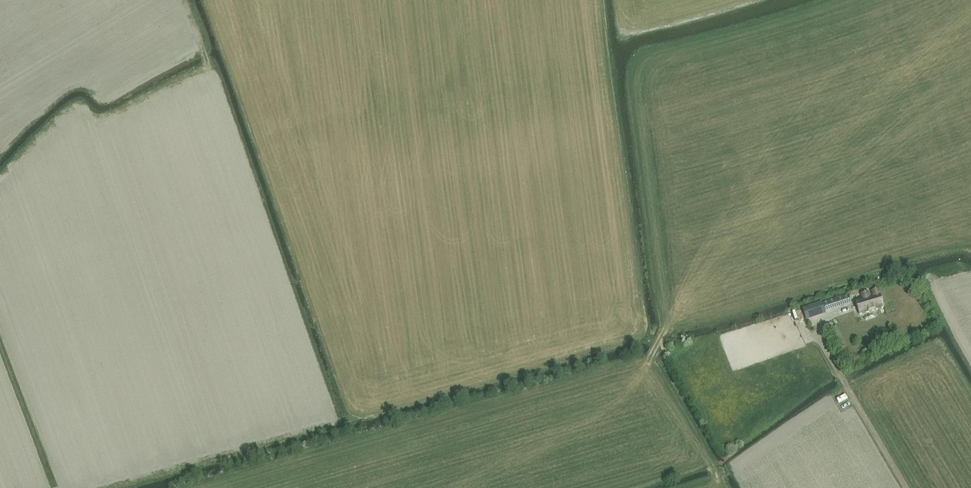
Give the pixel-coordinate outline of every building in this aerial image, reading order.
[(884,308),(880,295),(878,290),(872,292),(873,297),(870,298),(868,293),(861,294),(862,298),(855,300),(859,315),(884,308)] [(851,304),(849,295),(823,303),(825,312),(851,304)] [(806,319),(825,313),(821,302),(802,308),(806,319)] [(845,345),(836,327),(829,330),(838,348),(845,345)]
